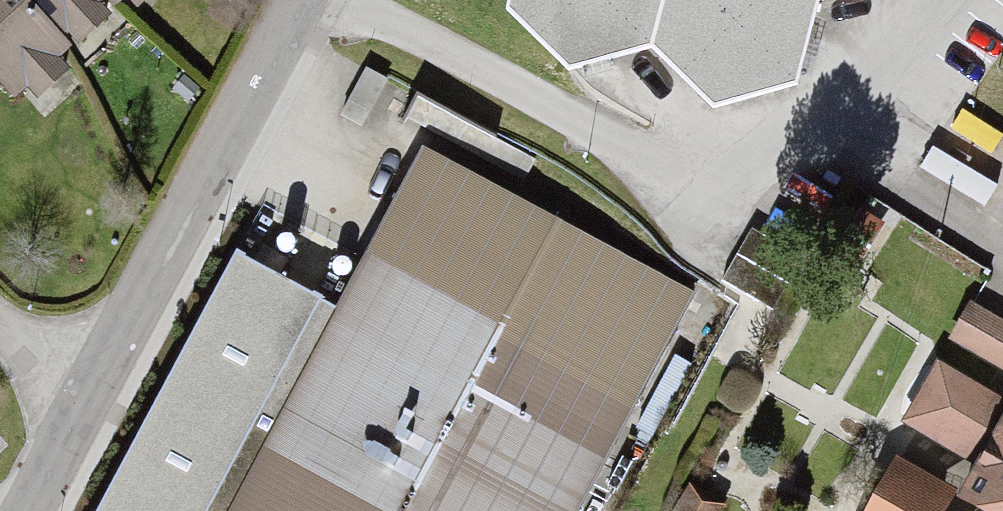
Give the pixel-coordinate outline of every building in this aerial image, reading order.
[(92,63),(31,0),(0,0),(0,58),(46,107),(92,63)] [(123,0),(31,0),(92,63),(139,17),(123,0)] [(139,17),(158,0),(123,0),(139,17)] [(508,11),(570,66),(656,44),(719,106),(799,85),(820,4),(839,0),(511,0),(508,11)] [(107,510),(571,510),(685,298),(422,159),(337,317),(238,265),(107,510)] [(955,344),(1002,371),(1002,325),(974,309),(955,344)] [(943,367),(906,423),(953,455),(991,399),(943,367)] [(976,497),(1002,510),(1002,445),(976,497)] [(876,510),(935,510),(949,488),(905,462),(876,510)]
